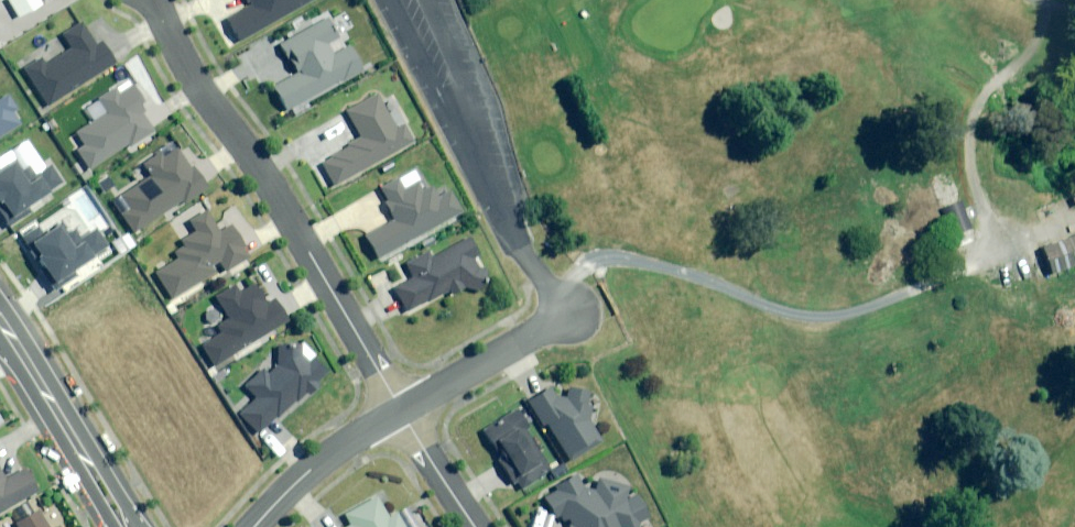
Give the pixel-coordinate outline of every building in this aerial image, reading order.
[(18,18),(42,4),(40,0),(8,0),(18,18)] [(249,7),(226,20),(238,40),(310,0),(245,0),(249,7)] [(342,37),(332,17),(282,43),(298,74),(275,86),(288,110),(365,69),(352,45),(334,55),(329,44),(342,37)] [(97,45),(83,23),(63,36),(72,49),(46,66),(42,59),(25,70),(48,108),(118,64),(104,41),(97,45)] [(144,97),(135,83),(119,94),(116,89),(99,100),(107,113),(77,133),(85,145),(77,151),(90,170),(127,144),(130,148),(154,132),(141,113),(146,110),(140,100),(144,97)] [(20,124),(13,111),(17,109),(8,94),(0,99),(0,136),(20,124)] [(389,111),(380,95),(347,114),(362,139),(321,162),(334,187),(415,141),(396,107),(389,111)] [(207,189),(179,147),(163,158),(160,154),(143,165),(150,176),(120,196),(129,209),(121,215),(134,234),(182,202),(184,204),(207,189)] [(10,218),(64,181),(53,166),(31,181),(16,159),(0,170),(0,203),(10,218)] [(403,190),(397,179),(379,189),(386,201),(383,203),(393,220),(364,237),(377,259),(460,211),(449,192),(437,198),(431,187),(421,192),(416,183),(403,190)] [(960,201),(942,206),(953,239),(971,234),(960,201)] [(220,232),(208,211),(189,222),(196,233),(182,241),(190,254),(156,273),(172,300),(217,275),(211,266),(219,262),(226,273),(250,259),(231,226),(220,232)] [(25,238),(56,284),(110,247),(99,232),(77,247),(61,226),(45,237),(39,228),(25,238)] [(1020,247),(1034,285),(1074,270),(1074,226),(1020,247)] [(472,256),(477,254),(469,236),(429,256),(427,252),(404,263),(413,279),(393,289),(405,314),(449,292),(450,295),(463,288),(480,293),(486,275),(481,273),(472,256)] [(265,305),(253,286),(240,294),(235,287),(216,299),(229,319),(218,326),(222,333),(202,346),(216,367),(288,322),(274,299),(265,305)] [(286,342),(277,341),(276,367),(264,367),(264,366),(243,389),(255,399),(238,417),(258,436),(275,417),(280,421),(303,396),(308,400),(325,381),(320,377),(330,366),(300,338),(292,347),(286,342)] [(543,425),(568,463),(602,441),(583,414),(586,391),(565,388),(564,401),(552,384),(523,403),(539,427),(543,425)] [(498,458),(495,459),(512,485),(516,482),(521,491),(542,478),(537,471),(546,466),(522,429),(526,427),(516,411),(482,433),(498,458)] [(35,491),(22,469),(4,481),(0,475),(0,513),(35,491)] [(648,516),(630,486),(603,479),(584,491),(573,474),(554,486),(556,489),(541,499),(554,521),(557,519),(562,525),(565,523),(564,526),(631,526),(648,516)] [(376,496),(343,515),(349,526),(403,526),(395,513),(388,517),(376,496)] [(37,510),(14,525),(16,526),(47,526),(37,510)]
